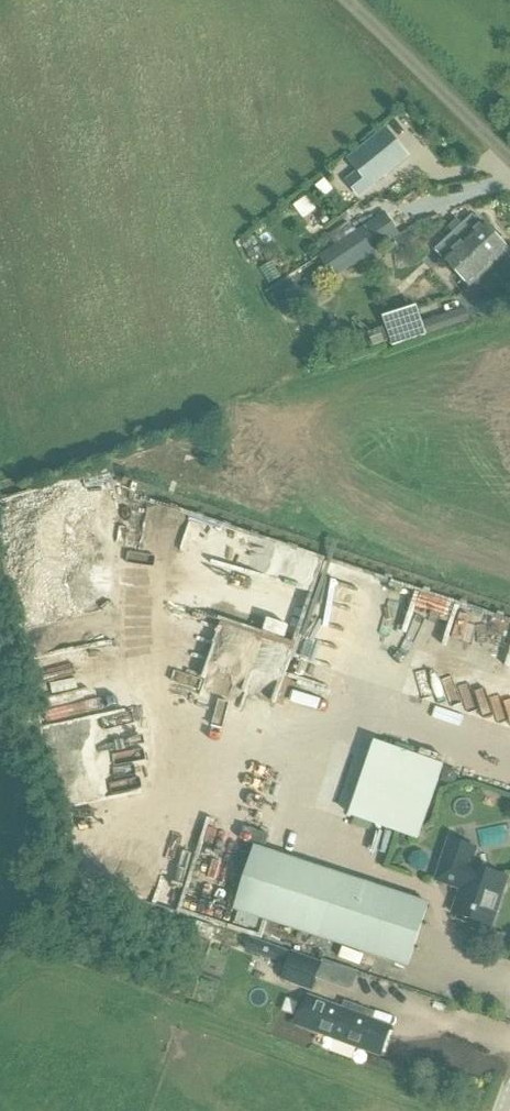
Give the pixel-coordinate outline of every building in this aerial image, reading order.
[(407,156),(386,129),(350,158),(371,185),(407,156)] [(295,193),(301,206),(317,198),(311,185),(295,193)] [(387,212),(321,256),(337,280),(403,235),(387,212)] [(439,251),(447,260),(446,260),(472,288),(509,253),(509,250),(486,224),(483,227),(475,218),(439,251)] [(428,337),(458,328),(454,315),(424,324),(428,337)] [(21,494),(23,506),(43,503),(41,491),(21,494)] [(67,557),(47,564),(53,579),(72,572),(67,557)] [(236,685),(252,624),(223,617),(207,678),(236,685)] [(288,651),(288,631),(255,632),(256,651),(288,651)] [(72,667),(40,667),(40,680),(72,681),(72,667)] [(443,768),(372,744),(349,820),(418,843),(443,768)] [(264,840),(242,907),(411,964),(434,900),(264,840)] [(453,842),(439,882),(464,890),(455,915),(493,929),(509,881),(473,868),(479,851),(453,842)] [(289,955),(251,942),(248,952),(285,966),(289,955)] [(292,955),(284,976),(318,988),(326,966),(292,955)] [(311,998),(300,1027),(383,1057),(394,1028),(374,1021),(376,1014),(347,1003),(344,1010),(311,998)]
